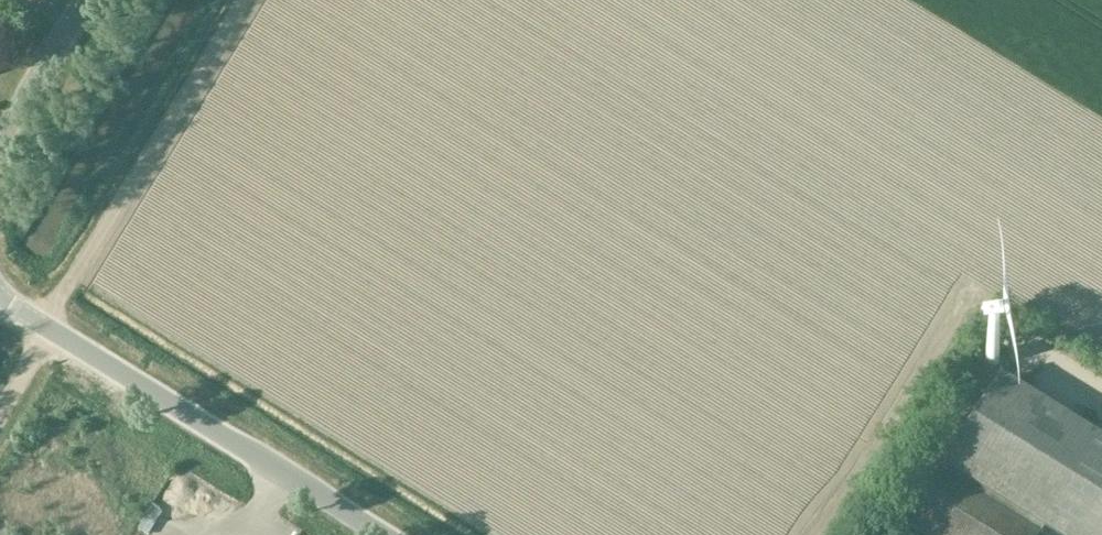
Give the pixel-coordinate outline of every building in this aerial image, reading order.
[(989,364),(991,365),(993,364),(995,363),(996,362),(997,359),(996,357),(995,356),(993,354),(991,354),(989,354),(987,356),(986,357),(986,359),(986,362),(987,363),(989,364)] [(963,367),(954,380),(963,386),(972,373),(963,367)] [(946,470),(1042,528),(1053,534),(1101,534),(1101,441),(1002,379),(980,415),(971,410),(960,427),(969,432),(946,470)] [(1042,528),(946,470),(910,528),(921,534),(1038,534),(1042,528)] [(179,520),(202,533),(220,500),(178,476),(177,477),(165,471),(129,534),(171,534),(179,520)]
